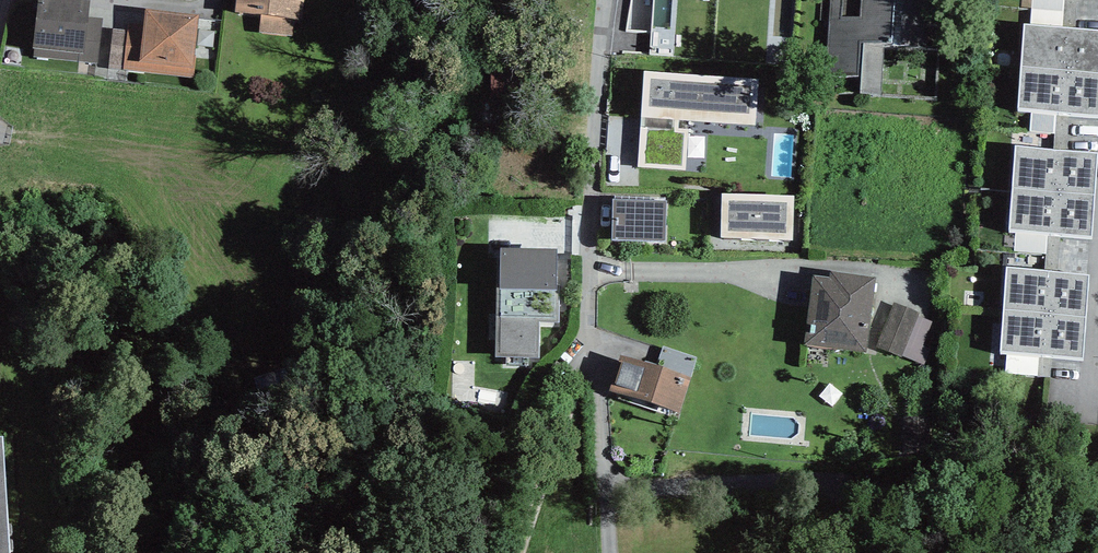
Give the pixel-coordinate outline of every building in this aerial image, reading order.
[(239,24),(264,25),(262,38),(306,42),(308,0),(242,0),(239,24)] [(828,75),(860,77),(859,94),(882,95),(885,46),(937,49),(940,0),(832,0),(828,75)] [(33,61),(84,70),(93,13),(41,7),(33,61)] [(200,29),(149,24),(142,76),(193,82),(200,29)] [(1024,25),(1018,110),(1097,115),(1097,30),(1024,25)] [(759,78),(644,71),(638,167),(686,170),(689,129),(679,128),(679,120),(756,125),(759,78)] [(1017,148),(1011,233),(1094,238),(1097,177),(1097,153),(1017,148)] [(794,195),(722,194),(721,237),(793,239),(794,195)] [(666,200),(613,199),(612,239),(665,240),(666,200)] [(560,246),(498,245),(497,354),(538,355),(539,321),(559,322),(560,246)] [(1089,275),(1006,269),(1001,354),(1083,359),(1089,275)] [(829,278),(814,277),(806,344),(867,352),(877,276),(830,270),(829,278)] [(919,312),(894,301),(873,350),(924,371),(934,348),(924,344),(933,322),(917,315),(919,312)] [(692,378),(621,356),(610,390),(681,412),(692,378)] [(0,452),(0,552),(13,552),(3,451),(0,452)]
